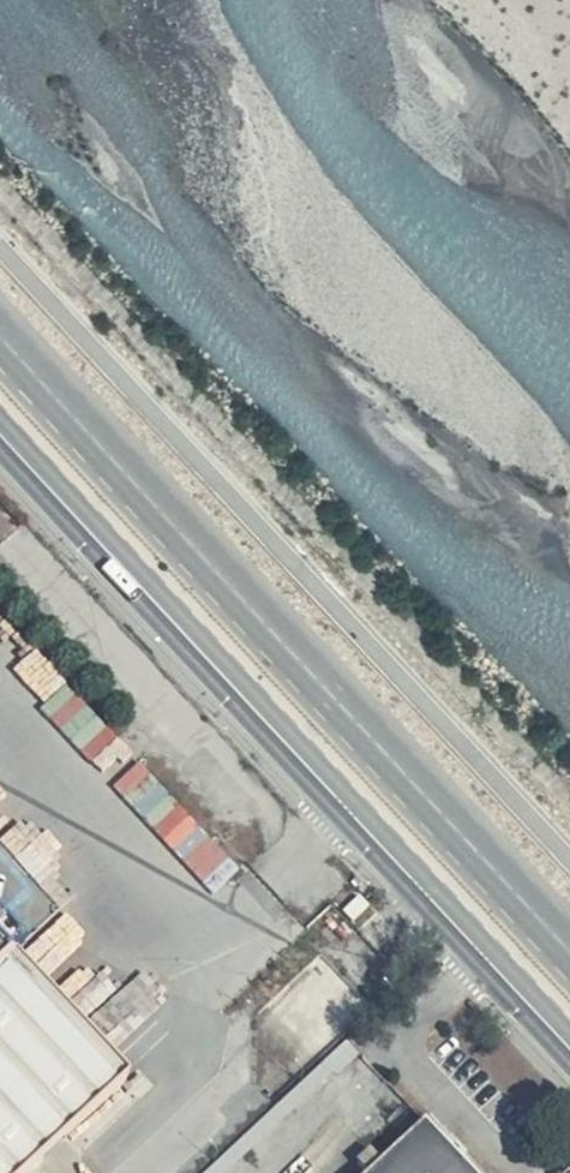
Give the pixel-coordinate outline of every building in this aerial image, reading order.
[(93,760),(119,735),(69,683),(43,707),(93,760)] [(116,784),(214,891),(241,867),(142,759),(116,784)] [(128,1082),(112,1057),(173,997),(91,909),(30,965),(15,953),(30,937),(0,907),(0,1172),(30,1172),(128,1082)] [(424,1119),(367,1172),(475,1172),(424,1119)]
